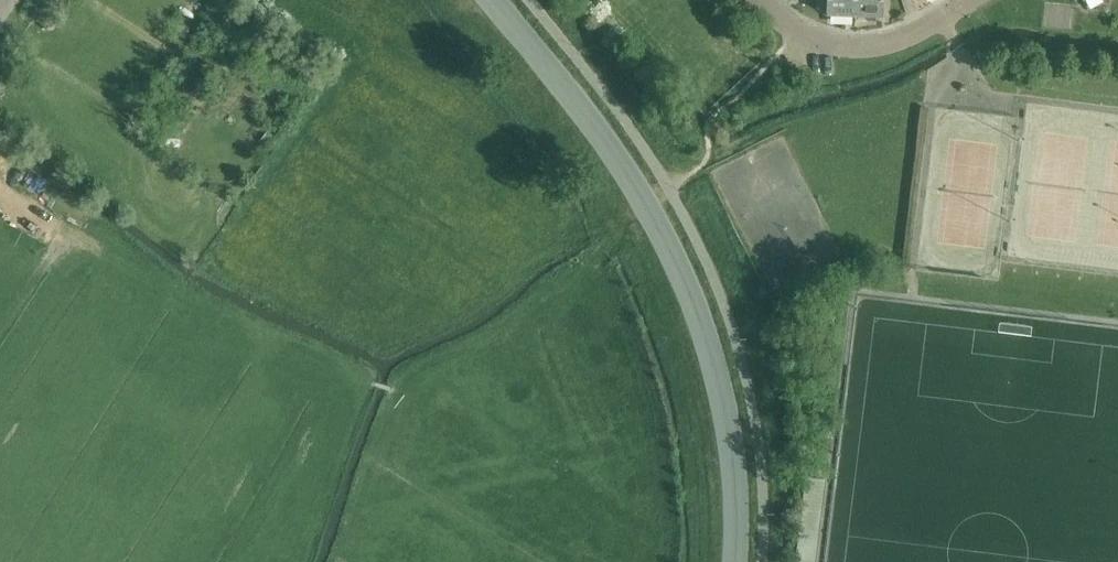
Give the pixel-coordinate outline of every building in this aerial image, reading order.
[(147,3),(155,16),(167,9),(161,0),(152,0),(147,3)] [(828,17),(855,18),(856,0),(828,0),(828,17)] [(855,18),(882,19),(883,0),(856,0),(855,18)]
